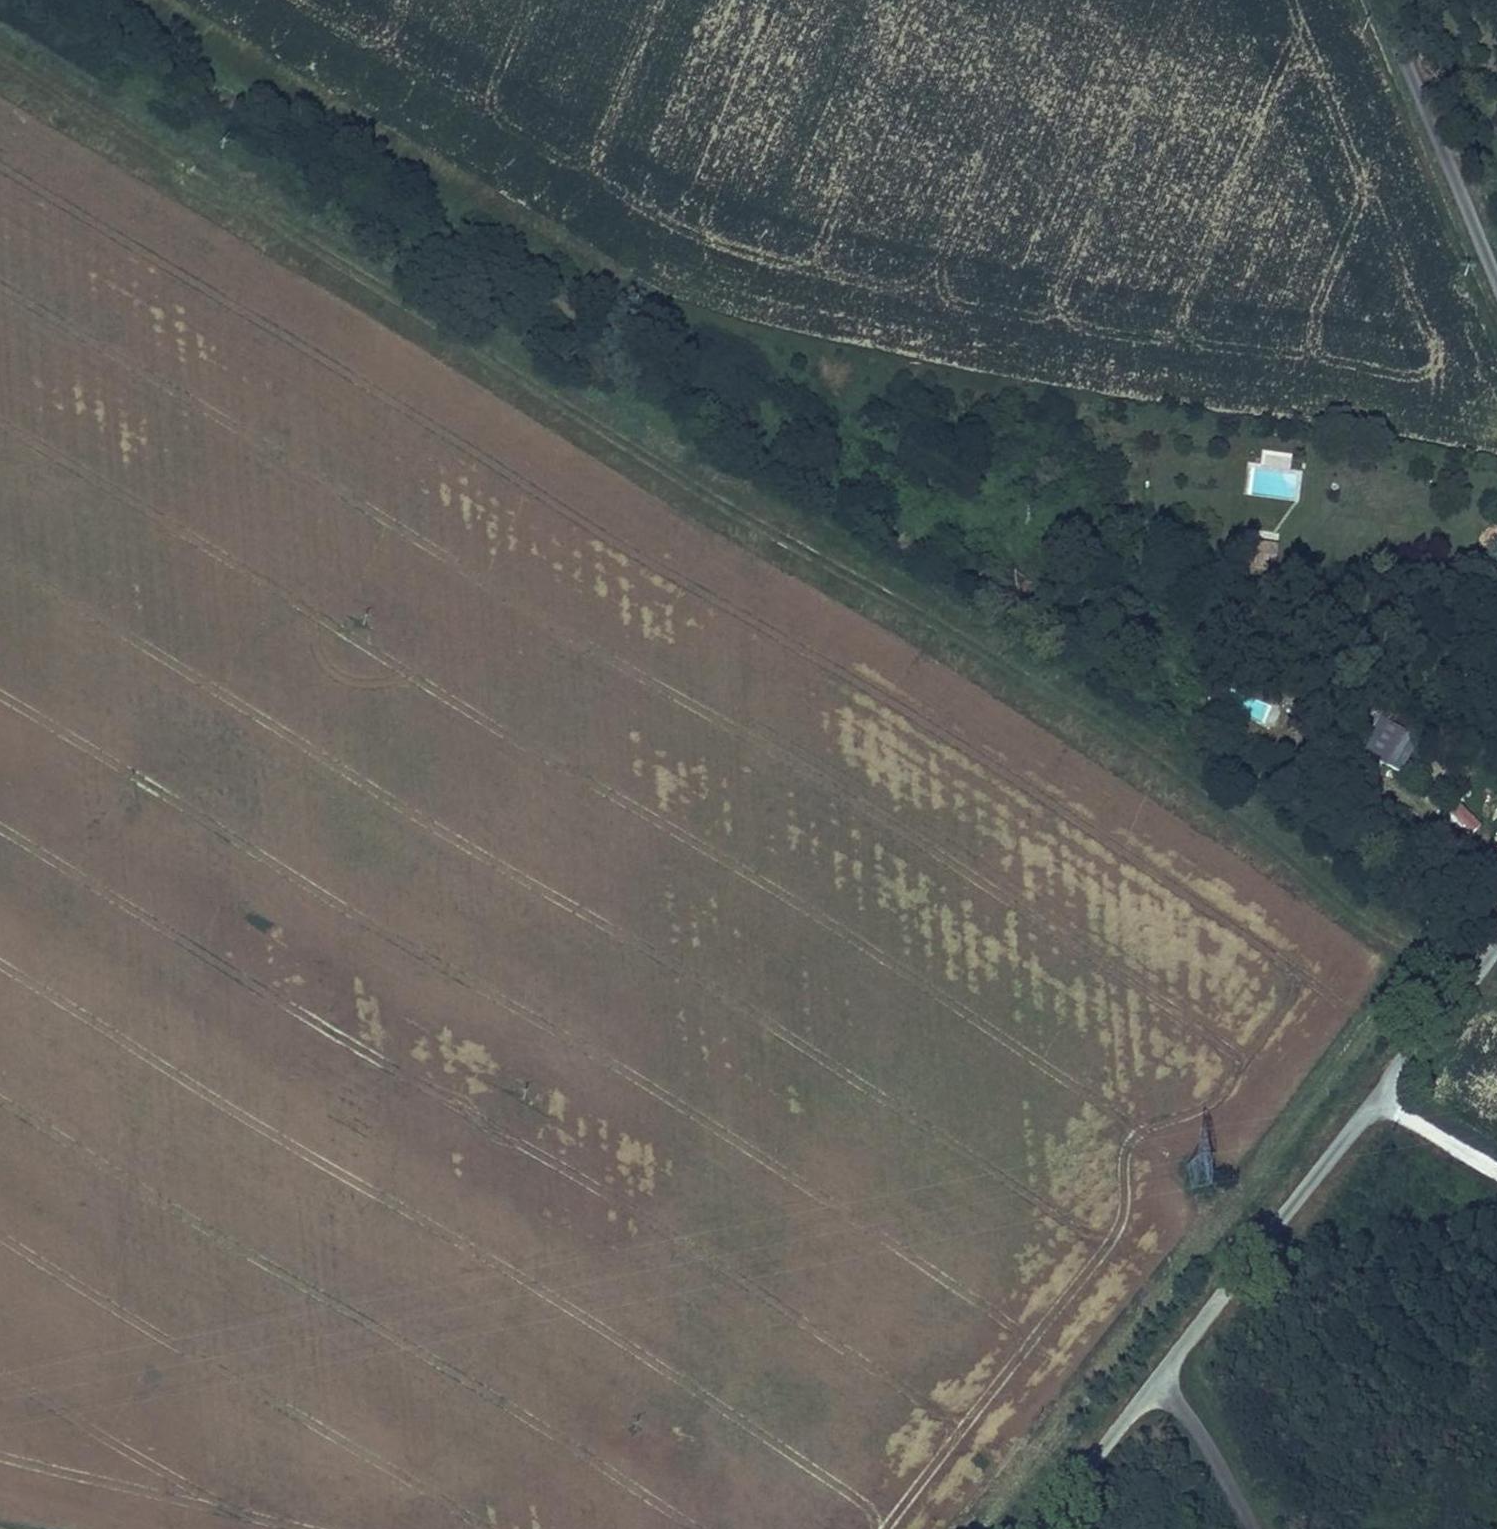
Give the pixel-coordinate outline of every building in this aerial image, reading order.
[(1364,762),(1402,778),(1417,740),(1379,725),(1364,762)]
